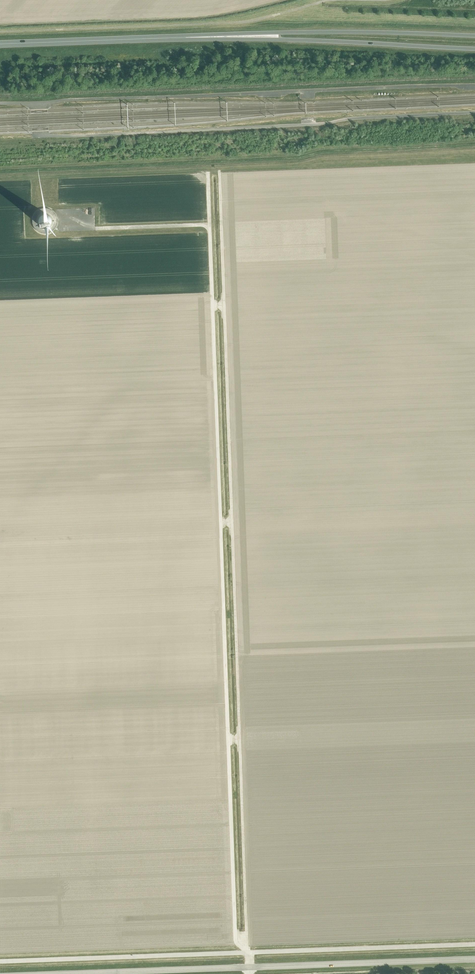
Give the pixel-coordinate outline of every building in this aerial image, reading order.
[(51,225),(52,224),(52,223),(52,222),(52,221),(52,220),(52,219),(52,218),(52,217),(51,217),(51,216),(50,215),(49,215),(49,214),(48,214),(47,214),(46,214),(45,214),(44,214),(43,214),(42,214),(41,215),(40,216),(39,217),(39,218),(38,219),(38,220),(38,221),(38,222),(38,223),(39,224),(39,225),(40,225),(40,226),(41,226),(41,227),(42,228),(44,228),(45,228),(46,228),(47,228),(48,228),(48,227),(49,227),(50,226),(51,226),(51,225)]
